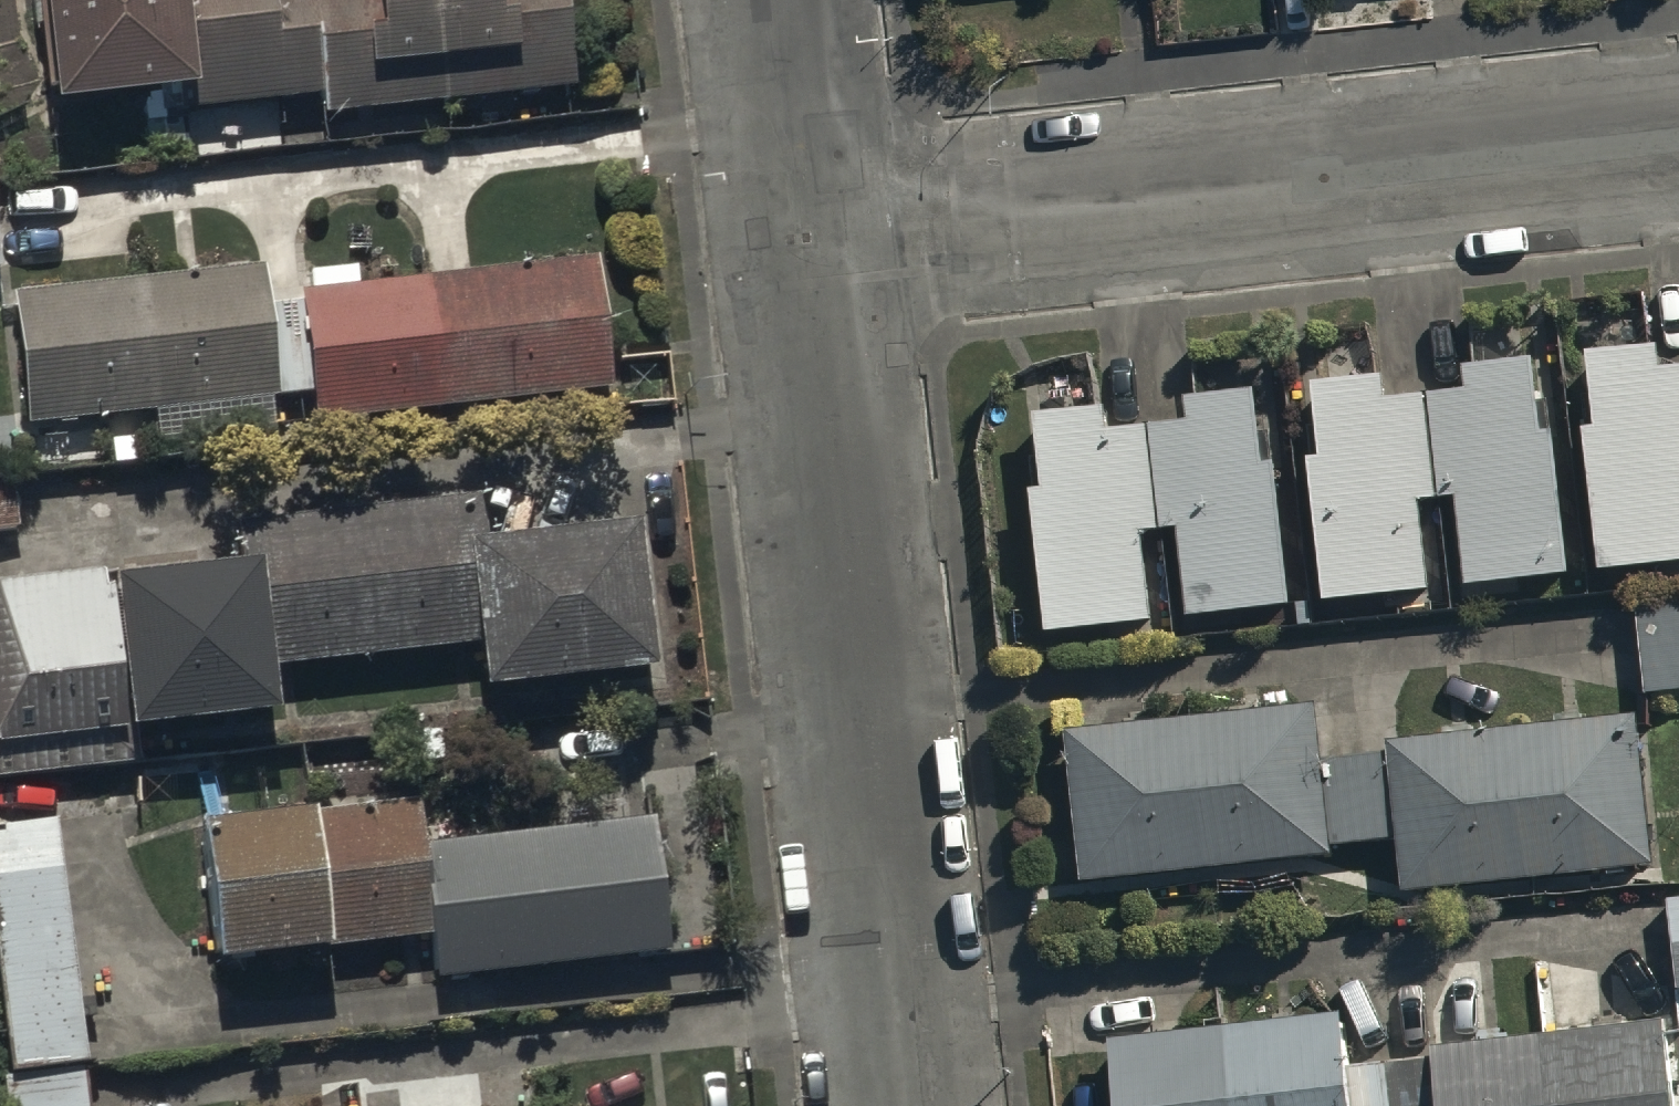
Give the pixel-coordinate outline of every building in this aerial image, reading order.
[(37,102),(159,88),(163,118),(315,101),(304,0),(26,0),(37,102)] [(317,118),(565,91),(555,0),(304,0),(317,118)] [(588,268),(296,300),(310,428),(602,396),(588,268)] [(0,299),(0,307),(14,430),(266,402),(251,272),(0,299)] [(1578,350),(1586,426),(1574,427),(1590,569),(1678,560),(1678,358),(1650,362),(1648,342),(1578,350)] [(1539,434),(1530,359),(1464,367),(1467,387),(1440,390),(1426,392),(1438,497),(1452,495),(1463,585),(1556,574),(1568,573),(1551,433),(1539,434)] [(1376,380),(1306,387),(1314,463),(1302,464),(1318,607),(1422,596),(1411,502),(1430,500),(1419,395),(1378,399),(1376,380)] [(1262,468),(1253,393),(1187,401),(1189,421),(1162,424),(1149,426),(1161,530),(1175,529),(1186,619),(1278,608),(1290,606),(1274,466),(1262,468)] [(1100,408),(1030,416),(1038,492),(1027,493),(1042,635),(1146,624),(1136,531),(1155,528),(1143,423),(1103,428),(1100,408)] [(465,502),(249,526),(266,672),(481,648),(470,540),(465,502)] [(630,524),(470,540),(481,648),(485,687),(646,669),(630,524)] [(252,565),(97,582),(113,729),(268,712),(252,565)] [(0,593),(0,743),(113,731),(97,582),(0,593)] [(1640,598),(1647,692),(1678,689),(1678,595),(1640,598)] [(1313,706),(1063,731),(1078,881),(1330,856),(1328,842),(1393,835),(1399,890),(1641,866),(1626,715),(1318,746),(1313,706)] [(412,801),(184,826),(199,964),(427,939),(412,801)] [(9,1105),(89,1105),(58,819),(0,825),(0,964),(11,1069),(5,1069),(9,1105)] [(642,825),(419,850),(433,980),(656,955),(642,825)] [(1109,1039),(1115,1105),(1664,1105),(1656,1026),(1343,1058),(1339,1016),(1109,1039)]
